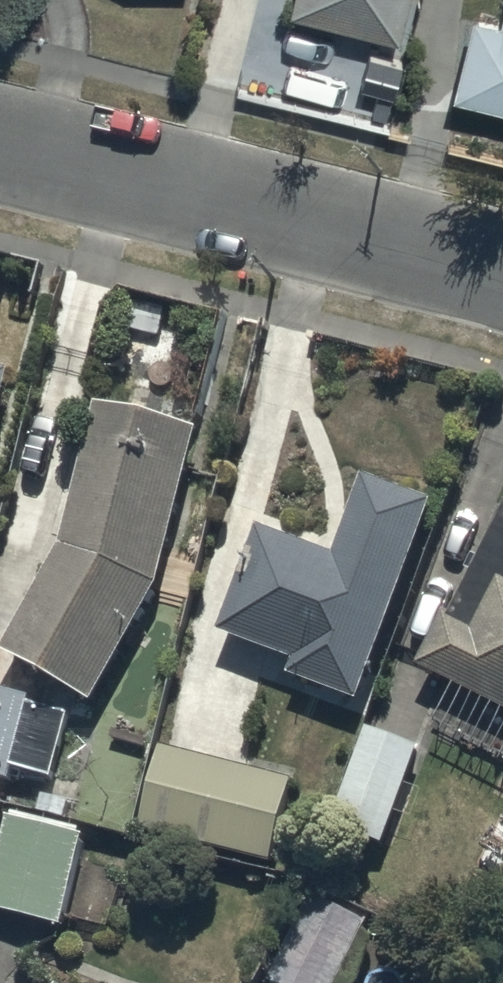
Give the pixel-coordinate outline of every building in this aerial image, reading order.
[(411,0),(293,0),(293,1),(404,28),(411,0)] [(477,0),(474,0),(454,85),(502,97),(502,6),(477,0)] [(13,361),(0,358),(0,417),(13,361)] [(205,423),(96,397),(68,535),(5,646),(101,700),(167,582),(205,423)] [(365,698),(438,494),(371,471),(343,549),(262,521),(224,627),(299,654),(293,672),(365,698)] [(458,616),(447,610),(421,661),(502,702),(502,528),(458,616)] [(1,799),(7,774),(15,776),(18,765),(55,774),(72,711),(35,702),(38,690),(0,680),(0,798),(1,799)] [(385,840),(418,743),(364,724),(331,821),(385,840)] [(144,829),(276,860),(297,770),(165,739),(144,829)] [(12,811),(0,862),(0,907),(65,922),(87,829),(12,811)] [(319,890),(280,967),(310,982),(346,982),(379,919),(319,890)]
